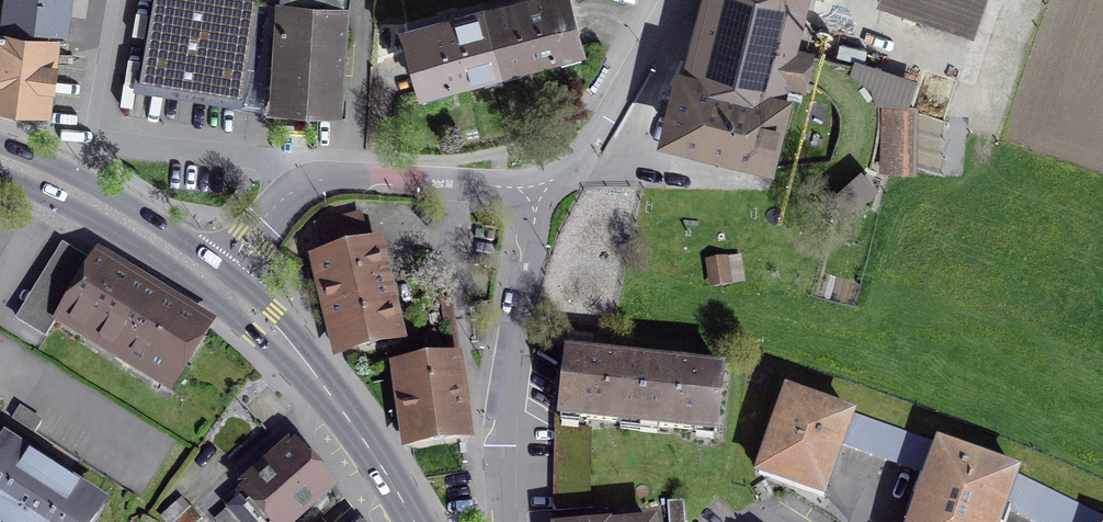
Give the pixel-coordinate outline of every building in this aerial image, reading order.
[(0,25),(0,101),(41,107),(49,41),(70,10),(71,0),(3,0),(0,25)] [(139,80),(242,96),(258,0),(153,0),(139,80)] [(280,3),(278,27),(280,27),(276,103),(338,106),(344,6),(340,5),(341,0),(261,0),(280,3)] [(486,11),(501,68),(581,47),(568,0),(526,0),(486,11)] [(684,135),(753,152),(770,82),(779,84),(781,75),(800,80),(806,55),(778,48),(790,0),(718,0),(684,135)] [(880,3),(973,34),(984,0),(881,0),(880,3)] [(501,68),(486,11),(407,32),(422,89),(501,68)] [(902,107),(883,106),(882,150),(900,151),(902,107)] [(874,190),(862,175),(832,201),(844,216),(874,190)] [(325,260),(323,260),(344,349),(393,337),(371,249),(369,249),(361,217),(317,228),(325,260)] [(726,263),(709,265),(712,282),(728,280),(726,263)] [(199,330),(90,264),(80,281),(71,275),(63,288),(72,294),(62,311),(171,377),(199,330)] [(594,418),(640,423),(647,363),(567,354),(560,414),(594,418)] [(452,361),(402,369),(412,442),(462,435),(452,361)] [(647,363),(640,423),(717,432),(723,372),(647,363)] [(850,417),(788,395),(760,473),(822,495),(840,444),(850,417)] [(19,408),(13,418),(35,432),(41,422),(19,408)] [(850,417),(840,444),(930,476),(940,447),(941,446),(851,414),(850,417)] [(5,443),(0,450),(0,521),(92,521),(103,506),(5,443)] [(981,521),(998,521),(1004,507),(1015,474),(940,447),(930,476),(921,501),(981,521)] [(295,451),(216,521),(218,521),(291,521),(329,489),(295,451)] [(1015,474),(1004,507),(1034,521),(1102,521),(1102,516),(1015,474)] [(667,502),(668,521),(685,521),(684,501),(667,502)] [(921,501),(914,521),(981,521),(921,501)] [(192,507),(175,521),(200,521),(203,519),(192,507)]
